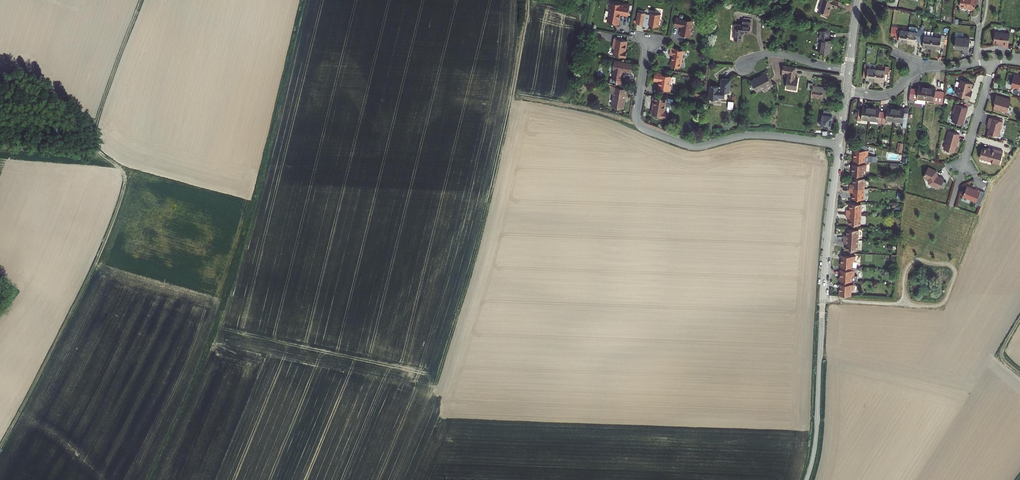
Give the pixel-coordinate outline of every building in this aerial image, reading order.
[(837,0),(824,0),(821,11),(830,13),(832,5),(838,7),(839,1),(837,0)] [(961,6),(969,7),(973,9),(975,6),(979,1),(978,0),(962,0),(961,6)] [(628,8),(607,4),(605,14),(609,14),(607,24),(617,26),(619,16),(626,18),(628,8)] [(646,13),(638,12),(637,23),(644,24),(644,26),(649,27),(650,24),(658,26),(660,14),(651,12),(651,15),(646,14),(646,13)] [(690,36),(691,30),(694,31),(695,26),(692,25),(693,20),(676,17),(675,25),(683,26),(682,31),(681,31),(680,34),(690,36)] [(742,25),(736,25),(735,40),(743,41),(744,32),(751,33),(752,22),(743,21),(742,25)] [(902,40),(908,41),(908,39),(910,29),(901,28),(901,27),(893,25),(892,33),(896,34),(896,37),(899,38),(899,40),(902,40)] [(908,39),(908,41),(913,42),(917,42),(917,40),(921,40),(922,29),(918,28),(918,31),(910,29),(908,39)] [(829,31),(820,29),(818,36),(821,37),(817,50),(826,52),(830,39),(827,38),(829,31)] [(927,46),(933,46),(934,35),(935,30),(922,29),(921,40),(925,41),(924,45),(927,46)] [(1011,33),(996,32),(995,42),(1001,43),(1003,43),(1003,45),(1009,46),(1011,33)] [(934,35),(933,46),(939,47),(942,48),(942,45),(946,46),(947,34),(943,34),(943,36),(934,35)] [(624,38),(616,37),(614,47),(616,47),(615,54),(628,57),(629,51),(627,50),(629,41),(624,40),(624,38)] [(956,37),(955,47),(964,49),(963,50),(969,51),(970,39),(956,37)] [(671,54),(674,54),(671,65),(682,66),(684,56),(685,56),(686,50),(682,49),(682,48),(672,46),(671,54)] [(633,63),(615,59),(612,78),(610,77),(609,82),(622,84),(623,79),(622,79),(624,71),(632,72),(633,63)] [(783,64),(783,70),(789,71),(787,85),(797,87),(799,77),(795,76),(796,66),(783,64)] [(864,76),(868,76),(868,78),(870,79),(877,79),(878,68),(869,67),(870,65),(866,64),(864,76)] [(886,69),(878,68),(877,79),(883,80),(885,81),(886,78),(889,79),(891,67),(887,67),(886,69)] [(672,83),(673,74),(657,71),(655,79),(662,80),(662,83),(660,83),(660,87),(672,89),(673,83),(672,83)] [(773,84),(768,73),(753,80),(757,91),(773,84)] [(1014,75),(1012,85),(1013,87),(1019,89),(1019,77),(1014,75)] [(730,77),(721,76),(721,87),(718,87),(718,84),(711,83),(710,96),(719,97),(719,95),(725,95),(726,90),(729,90),(730,77)] [(957,95),(971,99),(973,92),(971,92),(971,89),(972,89),(974,84),(961,81),(957,95)] [(826,86),(817,85),(815,94),(825,95),(826,86)] [(924,104),(925,98),(927,86),(918,85),(918,88),(914,87),(914,88),(910,88),(908,98),(913,98),(913,99),(916,99),(915,103),(924,104)] [(629,89),(612,86),(611,94),(615,95),(613,107),(626,109),(629,89)] [(927,86),(925,98),(934,99),(934,102),(943,103),(944,91),(935,90),(936,87),(927,86)] [(675,97),(655,94),(654,99),(655,99),(653,112),(660,113),(659,116),(668,117),(669,110),(670,110),(672,101),(674,102),(675,97)] [(996,102),(995,109),(1002,111),(1002,110),(1009,112),(1012,100),(997,96),(995,102),(996,102)] [(955,114),(953,122),(959,123),(959,124),(960,125),(962,124),(964,125),(969,108),(957,105),(954,113),(955,114)] [(862,108),(858,108),(857,119),(860,119),(861,117),(869,118),(871,107),(862,106),(862,108)] [(882,122),(883,111),(879,110),(879,108),(871,107),(869,118),(877,119),(877,122),(882,122)] [(883,111),(882,122),(885,123),(886,119),(894,120),(896,108),(888,107),(887,111),(883,111)] [(823,112),(822,112),(821,124),(831,125),(832,113),(830,113),(830,109),(824,108),(823,112)] [(896,108),(894,120),(903,121),(902,126),(906,127),(908,112),(904,111),(905,109),(896,108)] [(1004,122),(991,118),(989,125),(989,128),(990,128),(989,133),(1000,136),(1004,122)] [(946,149),(946,150),(954,152),(956,152),(957,145),(958,145),(959,141),(961,135),(950,132),(947,140),(948,140),(946,149)] [(992,151),(984,148),(981,159),(1001,164),(1004,152),(992,149),(992,151)] [(867,155),(867,150),(853,150),(852,161),(864,162),(865,155),(867,155)] [(851,164),(851,175),(863,176),(863,170),(865,170),(866,165),(851,164)] [(929,169),(925,178),(929,180),(931,186),(932,185),(934,189),(938,191),(939,189),(941,189),(942,188),(945,182),(945,180),(940,178),(939,177),(937,172),(929,169)] [(849,183),(849,188),(864,189),(864,178),(852,177),(852,183),(849,183)] [(968,187),(964,197),(977,203),(977,204),(982,206),(987,193),(977,189),(976,191),(968,187)] [(863,199),(864,189),(849,188),(848,192),(851,193),(851,198),(863,199)] [(860,204),(848,204),(848,210),(846,210),(846,214),(860,215),(860,204)] [(859,224),(860,215),(846,214),(845,219),(848,219),(848,224),(859,224)] [(858,231),(845,230),(845,235),(843,235),(842,239),(857,240),(858,231)] [(857,240),(842,239),(842,244),(845,244),(844,249),(857,250),(857,240)] [(840,256),(839,267),(852,268),(852,263),(854,263),(854,256),(840,256)] [(839,281),(858,282),(858,276),(853,276),(854,271),(840,270),(839,281)] [(852,284),(839,284),(838,295),(850,296),(850,290),(852,290),(852,284)]
